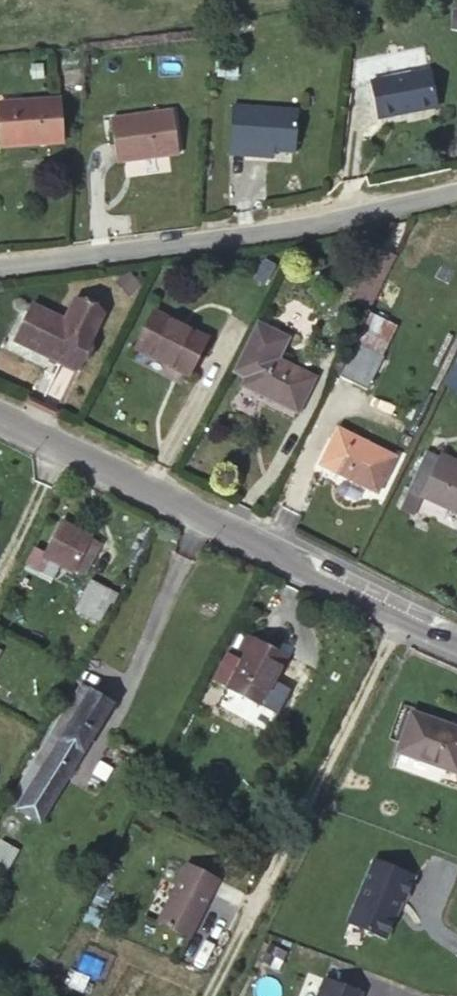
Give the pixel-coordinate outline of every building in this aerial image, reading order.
[(350,88),(371,85),(370,80),(428,69),(424,44),(353,58),(350,88)] [(428,69),(370,80),(371,85),(377,118),(406,112),(406,107),(435,102),(428,69)] [(59,98),(0,103),(0,144),(0,146),(62,142),(59,98)] [(298,109),(232,105),(228,153),(258,156),(259,149),(295,152),(298,109)] [(178,153),(172,110),(110,119),(116,161),(178,153)] [(353,300),(368,307),(394,256),(378,248),(353,300)] [(75,370),(103,312),(74,299),(65,319),(32,303),(14,340),(75,370)] [(188,374),(206,338),(153,312),(136,347),(188,374)] [(242,385),(297,411),(314,377),(277,359),(287,337),(256,322),(232,371),(246,377),(242,385)] [(367,389),(383,357),(356,344),(339,376),(367,389)] [(456,360),(444,385),(456,391),(456,360)] [(377,491),(394,457),(337,429),(320,464),(377,491)] [(422,497),(439,459),(427,453),(400,509),(414,515),(422,497)] [(439,459),(422,497),(456,513),(456,467),(439,459)] [(96,546),(86,541),(89,534),(60,520),(37,567),(53,576),(60,563),(71,568),(72,568),(82,573),(96,546)] [(112,590),(90,579),(75,608),(96,620),(112,590)] [(247,635),(239,649),(245,652),(253,638),(247,635)] [(211,679),(259,705),(282,662),(273,657),(277,650),(253,638),(245,652),(241,661),(226,653),(211,679)] [(76,714),(18,808),(39,820),(113,701),(86,685),(70,711),(76,714)] [(411,712),(397,751),(451,770),(456,753),(456,728),(411,712)] [(20,851),(2,841),(0,844),(0,874),(5,877),(20,851)] [(347,922),(386,938),(394,917),(393,914),(395,907),(398,908),(401,900),(403,900),(414,875),(373,858),(347,922)] [(189,937),(218,879),(186,864),(157,921),(189,937)] [(360,993),(324,979),(317,995),(359,995),(360,993)]
